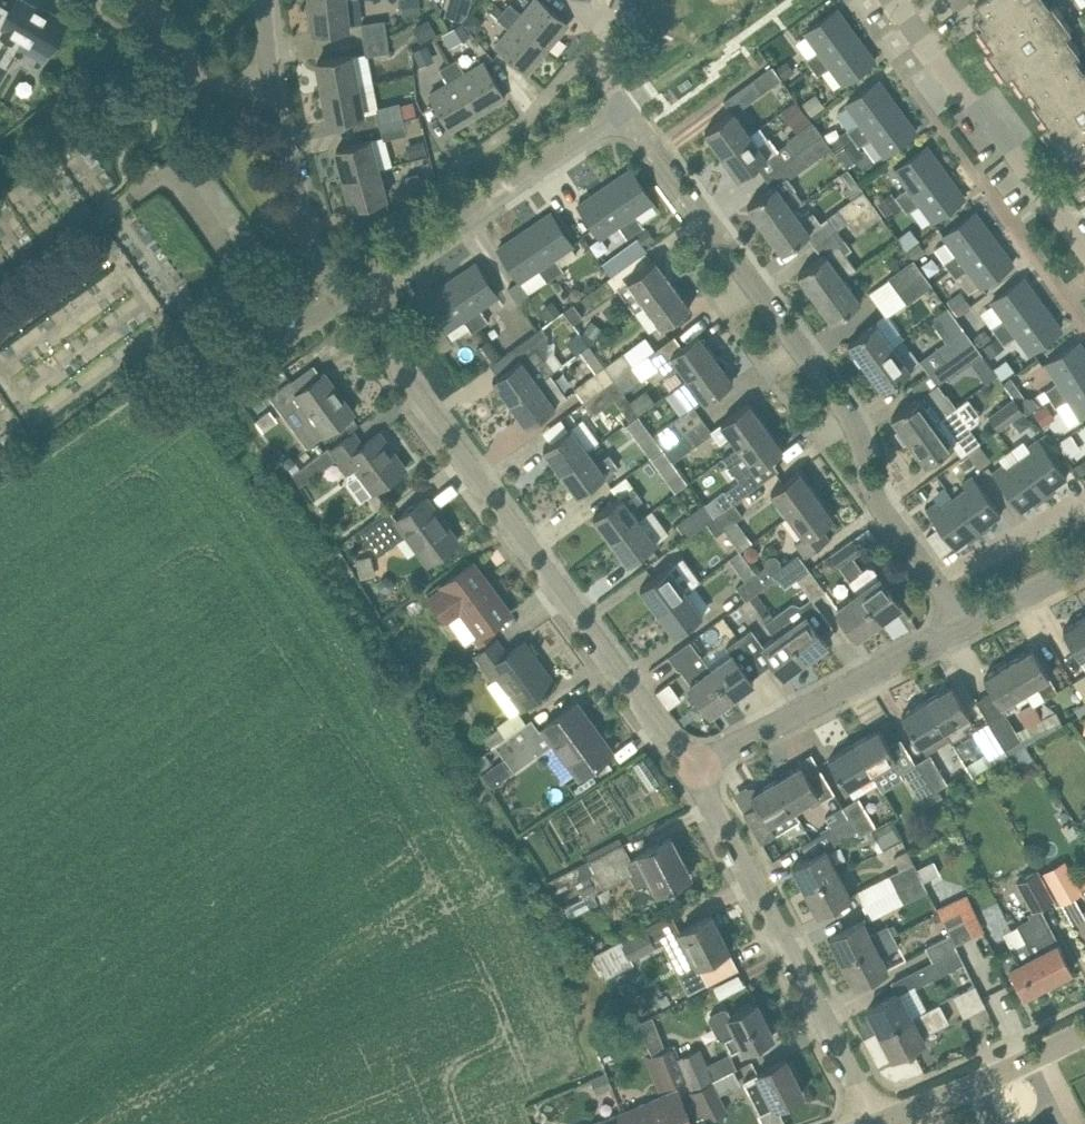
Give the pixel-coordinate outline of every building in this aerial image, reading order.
[(7,63),(19,43),(44,59),(67,20),(47,8),(44,13),(36,8),(38,5),(28,0),(17,0),(0,29),(0,59),(7,63)] [(314,30),(349,27),(347,0),(314,0),(311,0),(314,30)] [(447,7),(468,13),(472,0),(450,0),(447,7)] [(504,9),(548,46),(569,22),(542,0),(533,0),(523,12),(510,1),(504,9)] [(1084,67),(1076,56),(1080,52),(1066,34),(1072,29),(1052,3),(1050,4),(1046,0),(975,0),(985,13),(978,17),(983,24),(979,27),(992,46),(987,50),(1006,77),(1012,73),(1026,92),(1030,89),(1031,89),(1039,100),(1034,103),(1048,122),(1042,126),(1066,159),(1073,154),(1076,159),(1084,152),(1084,66),(1084,67)] [(548,46),(504,9),(497,3),(491,10),(510,26),(495,43),(528,71),(548,46)] [(806,58),(812,66),(855,34),(846,21),(847,20),(837,7),(806,31),(819,49),(806,58)] [(387,34),(384,18),(361,21),(363,37),(387,34)] [(363,37),(366,53),(389,50),(387,34),(363,37)] [(812,66),(818,74),(831,65),(844,82),(875,59),(866,46),(865,47),(855,34),(812,66)] [(428,43),(413,50),(421,65),(435,59),(428,43)] [(318,60),(324,89),(359,82),(353,53),(318,60)] [(456,56),(448,61),(478,112),(506,96),(484,60),(465,71),(456,56)] [(787,60),(776,68),(784,78),(795,70),(787,60)] [(478,112),(448,61),(440,66),(449,81),(430,92),(451,128),(478,112)] [(753,78),(762,91),(782,77),(772,64),(753,78)] [(848,128),(854,137),(896,105),(887,92),(888,92),(879,79),(848,101),(861,119),(848,128)] [(324,89),(329,119),(365,112),(359,82),(324,89)] [(378,105),(382,121),(404,116),(401,100),(378,105)] [(796,127),(809,117),(796,100),(783,110),(796,127)] [(854,137),(859,144),(872,135),(886,153),(917,130),(907,117),(906,118),(896,105),(854,137)] [(751,132),(736,111),(732,110),(705,129),(722,153),(751,132)] [(408,131),(405,118),(404,116),(382,121),(385,136),(408,131)] [(751,132),(722,153),(740,177),(757,164),(764,174),(796,151),(822,132),(812,119),(786,137),(789,141),(779,148),(770,136),(759,143),(751,132)] [(822,132),(796,151),(807,165),(832,146),(822,132)] [(337,147),(345,176),(378,167),(371,138),(337,147)] [(896,194),(902,203),(945,171),(935,158),(937,157),(927,145),(896,167),(909,185),(896,194)] [(345,176),(353,205),(386,196),(378,167),(345,176)] [(619,177),(606,186),(636,231),(644,225),(635,212),(654,200),(632,167),(618,176),(619,177)] [(902,203),(908,211),(921,201),(934,219),(965,196),(956,183),(954,184),(945,171),(902,203)] [(407,175),(411,191),(423,187),(418,172),(407,175)] [(748,204),(766,227),(794,207),(785,195),(796,187),(787,175),(748,204)] [(852,197),(837,207),(847,220),(872,201),(856,179),(845,187),(852,197)] [(636,231),(606,186),(593,195),(592,194),(578,203),(601,236),(619,224),(628,236),(636,231)] [(847,220),(856,233),(882,214),(872,201),(847,220)] [(794,207),(766,227),(783,251),(822,222),(813,210),(803,218),(794,207)] [(947,237),(934,246),(945,261),(951,269),(993,237),(984,224),(985,223),(976,210),(944,233),(947,237)] [(539,221),(526,230),(556,274),(565,268),(556,255),(573,243),(551,211),(538,220),(539,221)] [(556,274),(526,230),(512,239),(512,238),(498,247),(520,279),(540,266),(549,279),(555,275),(556,274)] [(640,237),(602,258),(609,271),(647,250),(640,237)] [(993,237),(951,269),(956,276),(957,276),(970,293),(982,284),(982,285),(996,275),(1013,262),(1004,249),(1003,250),(993,237)] [(844,276),(856,266),(840,244),(828,253),(827,252),(799,272),(816,296),(844,276)] [(645,302),(673,282),(656,258),(618,287),(635,310),(645,302)] [(914,258),(888,276),(898,289),(923,271),(914,258)] [(464,272),(451,281),(481,325),(489,319),(480,306),(498,294),(476,261),(463,270),(464,272)] [(898,289),(908,302),(933,284),(923,271),(898,289)] [(816,296),(833,320),(861,299),(844,276),(816,296)] [(993,326),(999,335),(1042,303),(1032,290),(1033,289),(1024,276),(993,299),(1006,317),(993,326)] [(481,325),(451,281),(437,290),(437,288),(423,297),(445,330),(464,318),(472,331),(481,325)] [(645,302),(663,326),(691,305),(673,282),(645,302)] [(564,309),(573,322),(583,314),(574,302),(564,309)] [(1042,303),(999,335),(1005,343),(1018,333),(1031,351),(1062,328),(1052,315),(1051,316),(1042,303)] [(938,345),(948,358),(973,339),(948,305),(931,318),(946,339),(938,345)] [(849,341),(866,365),(895,344),(878,320),(849,341)] [(511,401),(551,372),(554,369),(545,357),(548,355),(548,335),(541,326),(491,363),(499,374),(494,377),(511,401)] [(716,356),(699,332),(683,344),(674,333),(671,336),(649,352),(659,365),(666,375),(680,365),(688,376),(716,356)] [(948,358),(938,365),(948,378),(959,370),(983,352),(973,339),(948,358)] [(1051,397),(1084,375),(1084,349),(1080,341),(1047,361),(1059,379),(1045,388),(1051,397)] [(866,365),(883,389),(912,368),(895,344),(866,365)] [(605,365),(614,377),(633,363),(624,351),(605,365)] [(597,354),(589,360),(596,370),(605,364),(597,354)] [(734,379),(716,356),(688,376),(675,386),(690,407),(703,397),(706,400),(734,379)] [(643,377),(633,363),(614,377),(624,390),(624,391),(643,377)] [(605,365),(605,364),(596,370),(576,385),(585,398),(614,377),(605,365)] [(303,401),(326,431),(354,411),(353,410),(351,411),(334,387),(336,386),(325,371),(300,390),(292,379),(271,395),(285,414),(303,401)] [(511,401),(528,425),(568,396),(551,372),(511,401)] [(1055,404),(1068,396),(1081,416),(1084,413),(1084,375),(1051,397),(1055,404)] [(585,398),(595,411),(624,390),(614,377),(585,398)] [(910,439),(955,405),(957,404),(948,391),(947,392),(940,382),(921,396),(920,395),(892,415),(901,428),(897,430),(905,441),(909,439),(910,439)] [(989,414),(999,428),(1024,409),(1014,396),(989,414)] [(731,434),(739,445),(767,424),(750,401),(713,428),(714,431),(722,441),(731,434)] [(955,405),(910,439),(909,439),(926,463),(973,429),(955,405)] [(561,469),(589,449),(600,441),(583,418),(544,446),(561,469)] [(655,433),(665,446),(684,433),(674,419),(655,433)] [(767,424),(739,445),(723,456),(729,464),(726,465),(732,474),(735,472),(740,479),(725,490),(733,501),(734,501),(758,484),(750,473),(784,448),(767,424)] [(337,444),(331,448),(338,458),(348,471),(349,471),(348,481),(362,500),(375,490),(389,480),(407,467),(406,466),(402,468),(388,449),(391,446),(380,431),(364,443),(360,446),(352,435),(356,432),(355,431),(337,444)] [(628,453),(637,467),(665,446),(655,433),(628,453)] [(665,446),(675,460),(694,446),(684,433),(665,446)] [(1032,450),(1020,459),(1047,496),(1057,488),(1055,485),(1068,476),(1039,437),(1028,445),(1032,450)] [(637,467),(647,480),(675,460),(665,446),(637,467)] [(561,469),(578,493),(618,464),(610,452),(598,460),(589,449),(561,469)] [(328,464),(322,455),(294,475),(301,484),(328,464)] [(1047,496),(1020,459),(1007,468),(1004,463),(993,471),(1021,510),(1034,500),(1036,503),(1047,496)] [(772,490),(789,513),(817,493),(800,469),(772,490)] [(965,486),(953,495),(980,533),(991,525),(989,523),(1002,513),(973,473),(962,481),(965,486)] [(924,485),(916,491),(922,499),(930,493),(924,485)] [(594,515),(611,538),(640,517),(631,506),(642,498),(633,486),(594,515)] [(789,513),(804,534),(796,540),(806,554),(830,536),(822,526),(834,516),(817,493),(789,513)] [(980,533),(953,495),(941,504),(938,500),(927,508),(955,547),(968,538),(970,540),(980,533)] [(408,535),(428,561),(459,538),(447,522),(445,523),(426,497),(397,518),(390,508),(362,528),(379,555),(408,535)] [(678,523),(687,536),(701,526),(707,521),(715,515),(706,502),(678,523)] [(715,515),(725,527),(736,519),(743,514),(734,502),(725,508),(715,515)] [(716,533),(725,527),(715,515),(707,521),(716,533)] [(611,538),(629,562),(657,541),(640,517),(611,538)] [(725,527),(733,538),(744,529),(736,519),(725,527)] [(859,591),(880,620),(902,604),(874,566),(868,566),(864,569),(853,556),(862,549),(852,537),(831,553),(859,591)] [(786,585),(798,577),(810,568),(798,552),(771,571),(765,564),(756,570),(766,583),(778,574),(786,585)] [(641,586),(658,610),(686,589),(701,578),(683,555),(641,586)] [(443,583),(445,587),(433,596),(466,642),(473,637),(479,645),(494,634),(490,628),(493,625),(492,624),(512,610),(486,575),(484,577),(473,561),(443,583)] [(798,577),(814,598),(826,590),(810,568),(798,577)] [(756,570),(737,584),(747,597),(766,583),(756,570)] [(658,610),(675,633),(704,612),(686,589),(658,610)] [(859,635),(880,620),(859,591),(837,606),(859,635)] [(793,601),(774,614),(806,658),(828,642),(821,633),(833,624),(814,598),(812,596),(802,604),(793,601)] [(806,658),(774,614),(765,621),(775,635),(764,643),(763,644),(775,660),(785,674),(806,658)] [(1063,628),(1084,665),(1084,615),(1063,628)] [(740,636),(763,668),(774,660),(763,644),(764,643),(752,627),(740,636)] [(732,650),(751,677),(763,668),(740,636),(727,646),(731,651),(732,650)] [(474,654),(493,680),(497,676),(521,709),(544,691),(545,693),(549,689),(549,688),(554,684),(523,641),(508,652),(497,638),(474,654)] [(733,696),(711,666),(691,638),(669,654),(678,667),(680,666),(692,681),(690,683),(711,712),(733,696)] [(1036,683),(1045,698),(1059,690),(1033,647),(1009,661),(1025,690),(1036,683)] [(731,651),(711,666),(733,696),(754,681),(751,677),(732,650),(731,651)] [(1001,704),(1025,690),(1009,661),(984,676),(1001,704)] [(1084,700),(1084,674),(1074,680),(1084,700)] [(669,682),(658,690),(669,706),(680,697),(669,682)] [(952,683),(927,698),(951,738),(953,741),(969,731),(966,726),(974,722),(969,713),(970,712),(952,683)] [(951,738),(927,698),(902,713),(926,752),(951,738)] [(547,729),(543,731),(532,717),(527,721),(496,743),(515,769),(554,741),(579,775),(613,749),(595,724),(593,725),(576,703),(544,726),(547,729)] [(484,737),(491,746),(496,743),(527,721),(518,709),(498,724),(499,726),(484,737)] [(1004,709),(988,718),(1005,747),(1020,738),(1004,709)] [(1041,717),(1046,727),(1061,720),(1056,710),(1041,717)] [(1025,726),(1031,735),(1046,727),(1041,717),(1025,726)] [(1005,747),(988,718),(972,726),(989,756),(1005,747)] [(879,727),(854,742),(872,771),(894,758),(900,769),(915,761),(901,737),(890,744),(879,727)] [(872,771),(854,742),(829,757),(847,786),(872,771)] [(930,752),(915,761),(932,790),(947,781),(948,783),(971,770),(965,760),(942,773),(930,752)] [(932,790),(915,761),(900,769),(917,798),(932,790)] [(802,763),(777,778),(795,808),(819,794),(822,798),(835,791),(821,767),(809,774),(802,763)] [(492,766),(483,773),(492,785),(501,779),(492,766)] [(801,818),(795,808),(777,778),(752,793),(757,802),(744,810),(762,840),(801,818)] [(844,805),(850,816),(858,829),(861,834),(877,824),(859,795),(844,805)] [(850,816),(844,805),(830,813),(836,824),(850,816)] [(809,856),(793,864),(806,888),(839,871),(827,847),(858,829),(850,816),(836,824),(802,843),(809,856)] [(873,830),(883,848),(901,837),(891,820),(873,830)] [(615,844),(590,857),(605,887),(646,866),(659,890),(670,885),(671,887),(677,884),(675,882),(691,874),(672,836),(640,852),(641,854),(625,862),(615,844)] [(864,904),(897,887),(920,875),(908,849),(895,856),(901,868),(857,890),(864,904)] [(1045,870),(1063,901),(1083,890),(1065,859),(1045,870)] [(934,860),(918,868),(921,875),(922,876),(924,880),(940,872),(934,860)] [(1017,923),(1026,940),(1048,982),(1073,969),(1039,905),(1055,897),(1039,868),(1017,879),(1032,909),(1028,911),(1031,916),(1017,923)] [(806,888),(818,912),(852,895),(839,871),(806,888)] [(897,887),(904,901),(927,889),(920,875),(897,887)] [(958,909),(941,918),(949,934),(954,944),(972,935),(958,909)] [(681,929),(682,930),(668,938),(677,954),(690,947),(699,963),(729,947),(712,913),(681,929)] [(831,936),(843,960),(894,934),(889,923),(870,933),(863,919),(831,936)] [(621,938),(594,952),(607,976),(634,962),(631,957),(655,944),(646,928),(622,941),(621,938)] [(843,960),(856,984),(888,967),(881,954),(899,944),(894,934),(843,960)] [(926,945),(933,958),(956,947),(954,944),(949,934),(926,945)] [(1048,982),(1026,940),(995,957),(1009,984),(1016,980),(1024,994),(1048,982)] [(909,971),(916,985),(963,961),(956,947),(933,958),(909,971)] [(954,994),(964,1016),(986,1005),(975,983),(954,994)] [(868,1008),(880,1032),(913,1015),(901,991),(868,1008)] [(757,1001),(731,1015),(728,1008),(724,1006),(710,1013),(710,1017),(719,1037),(722,1037),(730,1052),(744,1045),(745,1048),(774,1033),(757,1001)] [(880,1032),(893,1056),(926,1039),(923,1033),(949,1019),(940,1001),(913,1015),(880,1032)] [(645,1057),(659,1090),(687,1078),(679,1056),(675,1044),(645,1057)] [(687,1078),(692,1089),(714,1078),(701,1047),(679,1056),(687,1078)] [(744,1079),(761,1111),(775,1104),(775,1105),(804,1091),(786,1057),(744,1079)] [(728,1108),(714,1078),(692,1089),(706,1119),(728,1108)] [(624,1113),(629,1123),(693,1123),(679,1090),(624,1113)] [(624,1113),(596,1123),(629,1123),(624,1113)]
